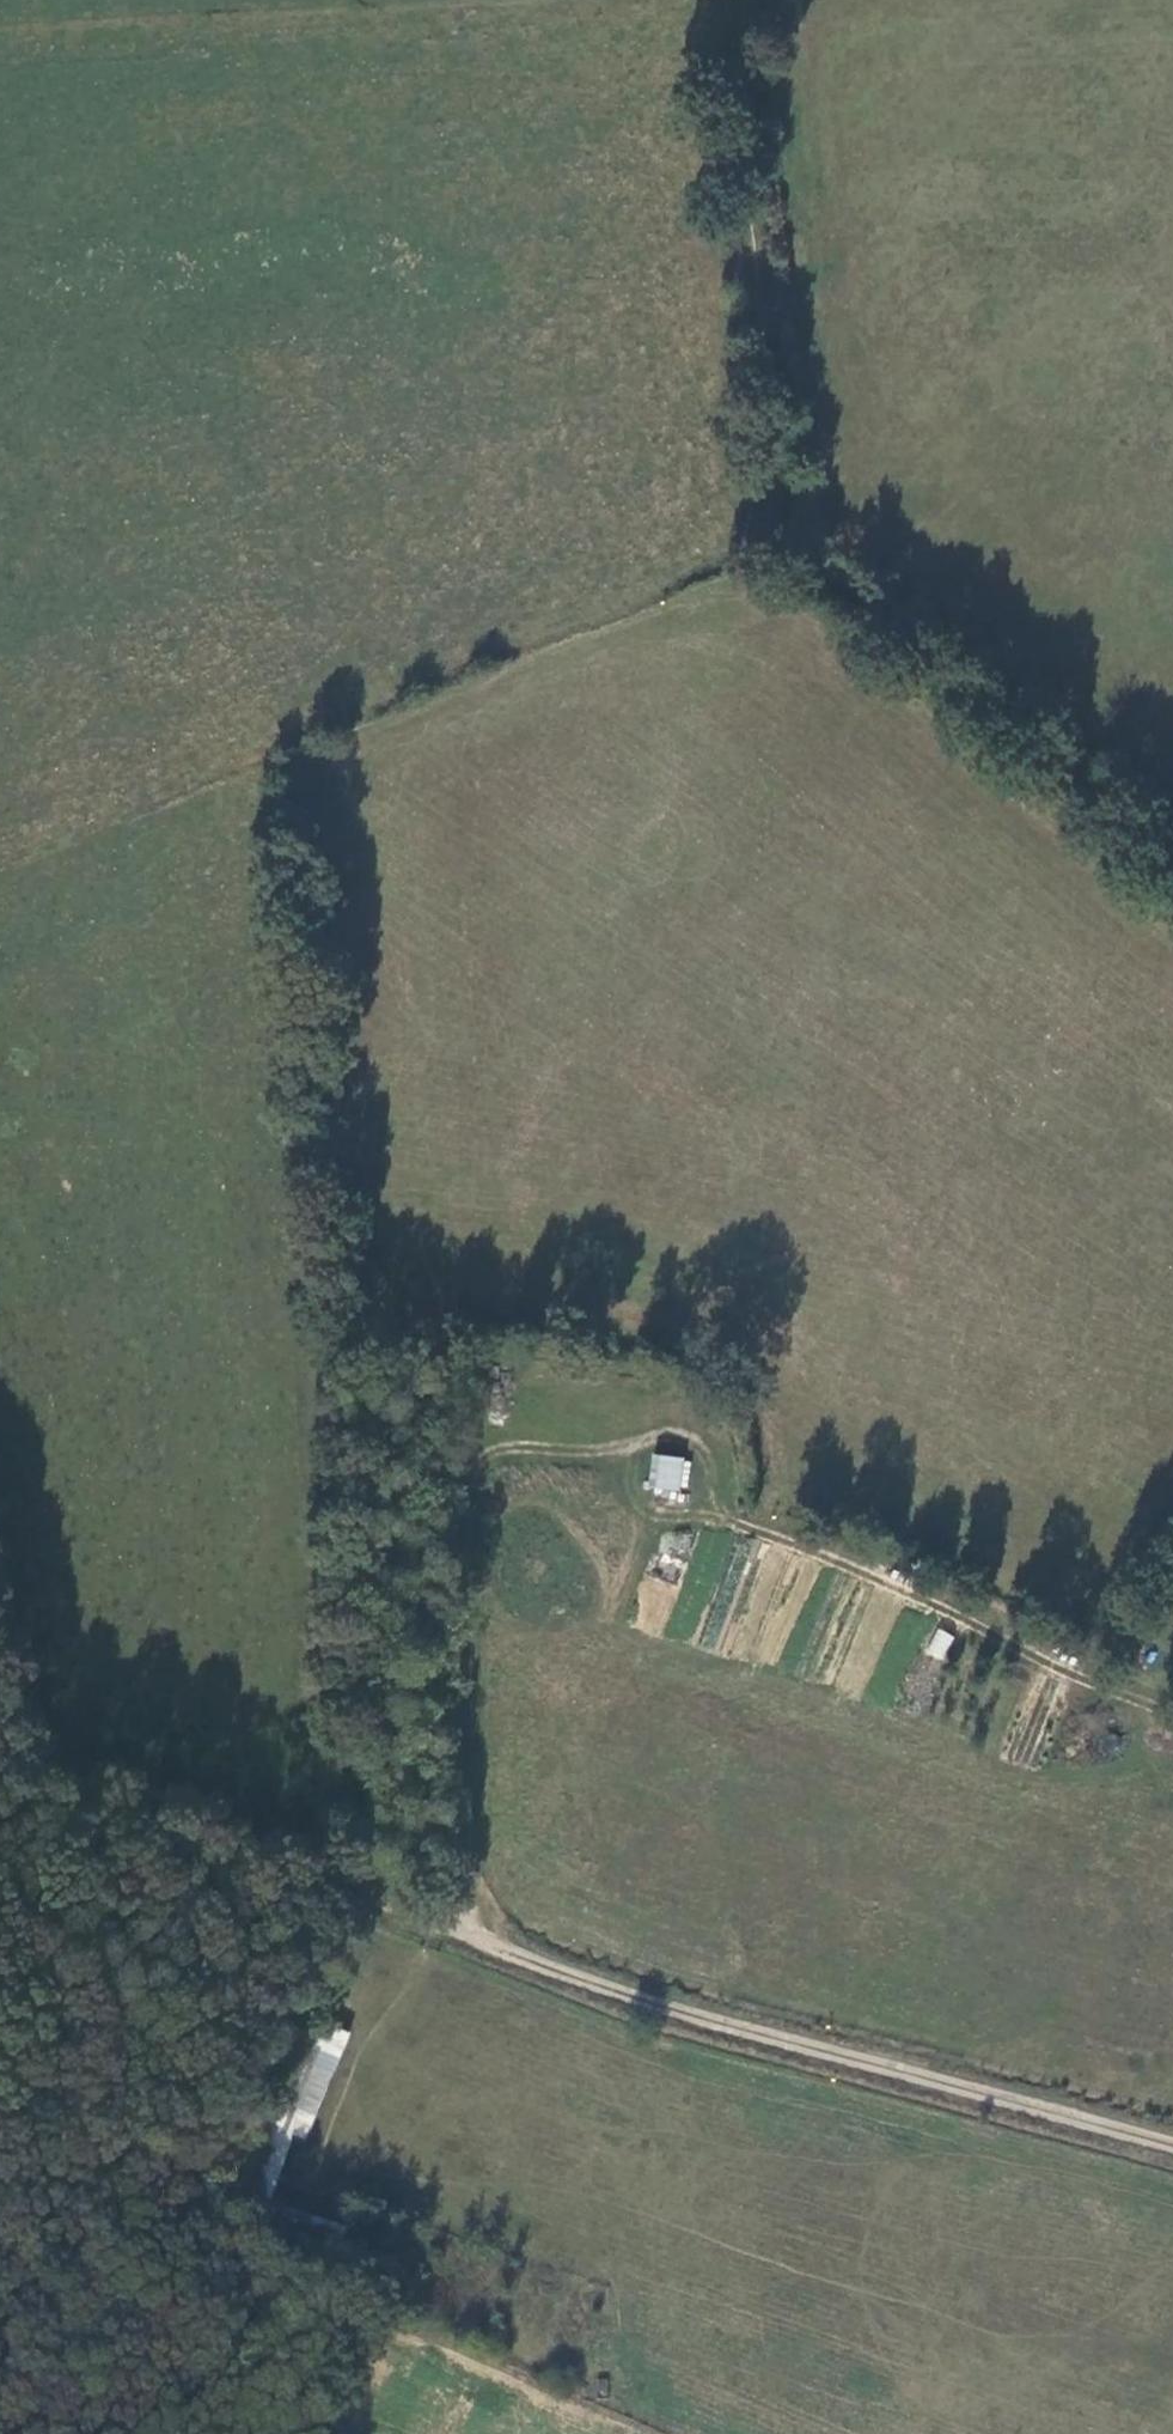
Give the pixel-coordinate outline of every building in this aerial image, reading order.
[(687,1491),(690,1457),(650,1453),(647,1487),(687,1491)] [(943,1660),(955,1636),(936,1627),(924,1652),(943,1660)] [(298,2144),(330,2052),(295,2040),(261,2131),(240,2193),(225,2233),(328,2268),(341,2232),(266,2206),(289,2140),(298,2144)]
